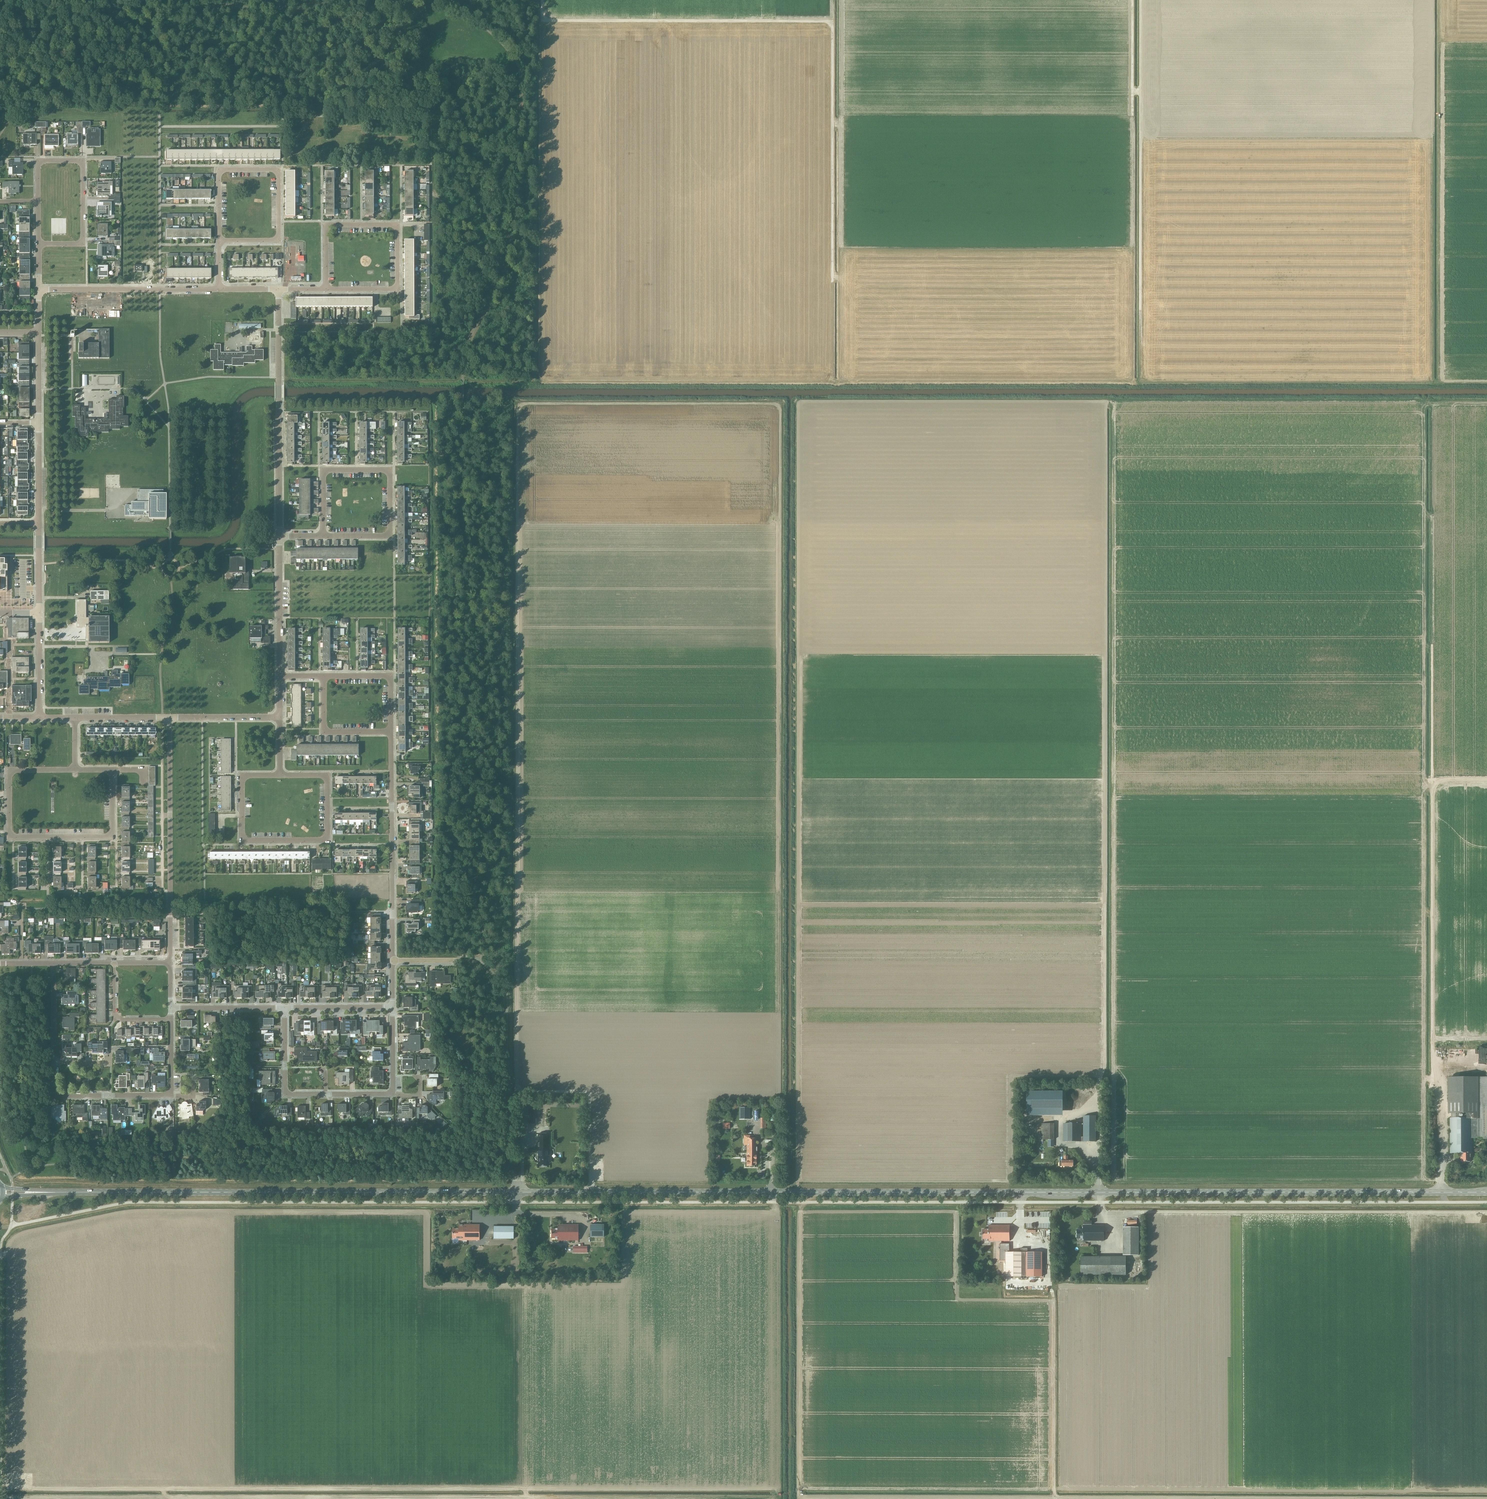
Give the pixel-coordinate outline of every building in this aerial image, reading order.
[(78,127),(82,127),(82,122),(76,122),(76,134),(72,134),(72,133),(66,133),(66,146),(71,146),(71,145),(78,145),(78,134),(78,127)] [(87,141),(87,146),(99,146),(99,137),(100,137),(100,130),(95,130),(95,133),(91,133),(91,130),(86,130),(86,135),(86,141),(87,141)] [(36,145),(36,133),(23,133),(23,144),(31,144),(31,145),(36,145)] [(45,146),(58,146),(58,135),(44,135),(45,146)] [(22,167),(23,167),(23,163),(14,163),(14,160),(8,160),(8,168),(12,168),(12,175),(22,175),(22,167)] [(101,174),(111,174),(111,162),(101,162),(101,174)] [(7,182),(7,194),(22,194),(22,186),(19,186),(19,182),(7,182)] [(97,187),(98,187),(98,197),(107,197),(107,195),(109,195),(109,192),(110,192),(110,186),(111,186),(111,182),(102,182),(102,183),(97,183),(97,187)] [(204,190),(204,199),(210,199),(210,196),(214,196),(214,191),(210,191),(210,190),(204,190)] [(111,211),(111,202),(100,202),(100,203),(103,203),(103,206),(98,206),(98,210),(96,210),(96,216),(98,216),(100,216),(100,217),(101,217),(101,216),(109,216),(109,211),(111,211)] [(373,219),(373,216),(374,216),(374,209),(365,209),(365,216),(369,216),(369,219),(373,219)] [(29,210),(17,210),(17,214),(19,214),(19,225),(29,225),(29,218),(25,218),(25,214),(29,214),(29,210)] [(99,236),(107,236),(107,224),(97,224),(97,228),(99,228),(99,236)] [(29,225),(19,225),(19,236),(25,236),(25,232),(29,232),(29,225)] [(25,236),(19,236),(19,246),(29,246),(29,239),(25,239),(25,236)] [(113,245),(97,245),(97,249),(99,249),(99,256),(114,256),(114,248),(113,248),(113,245)] [(29,246),(19,246),(19,257),(25,257),(25,253),(29,253),(29,246)] [(25,257),(19,257),(19,268),(29,268),(29,260),(25,260),(25,257)] [(99,277),(108,277),(108,266),(97,266),(97,270),(99,270),(99,277)] [(29,268),(19,268),(19,278),(26,278),(26,275),(29,275),(29,268)] [(26,278),(19,278),(19,289),(30,289),(30,282),(26,282),(26,278)] [(30,289),(19,289),(19,300),(26,300),(26,297),(30,297),(30,289)] [(419,315),(414,315),(414,310),(405,310),(405,316),(409,316),(409,319),(419,319),(419,315)] [(78,344),(78,359),(109,358),(109,329),(99,329),(98,344),(78,344)] [(25,342),(18,342),(18,353),(29,353),(29,345),(25,345),(25,342)] [(246,353),(240,353),(221,353),(221,345),(215,345),(215,350),(210,350),(211,362),(213,362),(213,370),(224,370),(224,365),(232,365),(232,366),(244,366),(244,363),(255,363),(255,360),(263,360),(263,350),(252,350),(252,346),(246,346),(246,353)] [(29,353),(18,353),(19,363),(25,363),(25,360),(29,360),(29,353)] [(25,363),(19,363),(19,374),(29,374),(29,367),(25,367),(25,363)] [(29,374),(19,374),(19,385),(25,385),(25,381),(29,381),(29,374)] [(25,385),(19,385),(19,395),(29,395),(29,388),(25,388),(25,385)] [(29,395),(19,395),(19,406),(25,406),(25,402),(29,402),(29,395)] [(78,428),(78,436),(88,436),(88,431),(97,431),(97,432),(108,432),(108,429),(119,429),(119,426),(128,426),(128,416),(123,416),(123,408),(124,408),(124,396),(116,396),(116,399),(109,399),(109,419),(85,419),(85,407),(80,407),(80,405),(72,405),(72,416),(75,416),(75,428),(78,428)] [(25,406),(19,406),(19,417),(29,417),(29,409),(25,409),(25,406)] [(297,423),(297,416),(300,416),(300,413),(294,413),(294,416),(287,416),(287,423),(297,423)] [(17,428),(17,437),(27,437),(27,428),(17,428)] [(16,447),(17,447),(29,447),(29,443),(27,443),(27,437),(17,437),(16,437),(16,447)] [(17,447),(17,457),(27,457),(27,450),(29,450),(29,447),(17,447)] [(288,465),(293,465),(292,462),(294,462),(294,458),(302,458),(302,455),(294,455),(288,455),(288,465)] [(323,464),(327,464),(327,462),(329,462),(329,458),(336,458),(336,455),(329,455),(323,455),(323,464)] [(360,464),(365,464),(365,462),(367,462),(367,458),(374,458),(374,455),(367,455),(360,455),(360,464)] [(402,464),(402,462),(404,462),(404,458),(411,458),(411,455),(404,455),(398,455),(398,464),(402,464)] [(16,467),(17,467),(29,467),(29,463),(27,463),(27,457),(17,457),(16,457),(16,467)] [(17,467),(17,477),(27,477),(27,470),(29,470),(29,467),(17,467)] [(17,477),(17,487),(29,487),(29,483),(27,483),(27,477),(17,477)] [(16,487),(16,497),(27,497),(27,490),(29,490),(29,487),(17,487),(16,487)] [(131,505),(124,505),(124,516),(150,516),(150,519),(166,519),(166,494),(163,494),(163,490),(137,490),(137,502),(131,502),(131,505)] [(16,507),(17,507),(27,507),(29,507),(29,504),(27,504),(27,497),(16,497),(16,507)] [(28,515),(27,507),(17,507),(17,515),(28,515)] [(309,519),(309,517),(309,515),(310,515),(310,510),(299,510),(299,515),(298,515),(298,519),(309,519)] [(246,573),(246,568),(246,558),(242,558),(242,557),(236,557),(233,557),(233,558),(230,558),(230,574),(233,574),(233,589),(249,589),(249,573),(246,573)] [(109,600),(109,596),(109,595),(108,595),(108,591),(90,591),(90,600),(109,600)] [(108,642),(108,618),(108,617),(109,617),(88,617),(89,617),(89,618),(86,618),(85,600),(86,600),(77,600),(77,627),(85,627),(85,636),(84,636),(84,639),(84,641),(85,641),(89,641),(89,642),(88,642),(88,643),(109,643),(109,642),(108,642)] [(29,638),(28,619),(28,618),(8,619),(8,638),(16,638),(29,638)] [(250,627),(250,639),(262,638),(263,638),(263,643),(270,643),(270,636),(265,636),(265,629),(268,629),(268,625),(265,625),(265,620),(261,621),(261,627),(250,627)] [(17,673),(29,673),(29,658),(12,658),(12,670),(16,670),(16,673),(17,673)] [(295,664),(302,664),(302,661),(295,661),(288,661),(288,671),(295,671),(295,664)] [(337,664),(337,662),(337,661),(330,661),(323,661),(323,671),(332,671),(332,668),(330,668),(330,664),(337,664)] [(375,664),(375,661),(372,661),(368,661),(361,661),(361,662),(361,665),(361,670),(366,670),(366,668),(368,668),(368,664),(375,664)] [(129,685),(129,674),(117,674),(117,670),(112,670),(112,677),(86,677),(86,680),(83,680),(83,686),(79,686),(79,694),(88,694),(89,694),(89,689),(98,689),(98,690),(99,690),(109,690),(109,687),(120,687),(120,685),(129,685)] [(31,701),(31,692),(31,686),(12,686),(12,704),(16,704),(16,707),(17,707),(29,707),(29,701),(31,701)] [(148,728),(146,728),(146,735),(151,735),(155,735),(155,731),(156,731),(156,724),(153,725),(153,728),(148,728)] [(93,728),(86,728),(86,735),(91,735),(95,735),(95,728),(96,728),(96,725),(93,725),(93,728)] [(104,728),(105,728),(105,725),(101,725),(101,728),(96,728),(95,728),(95,735),(104,735),(104,728)] [(112,728),(113,728),(113,725),(110,725),(110,728),(105,728),(104,728),(104,735),(112,735),(112,728)] [(121,728),(122,728),(122,725),(119,725),(119,728),(113,728),(112,728),(112,735),(121,735),(121,728)] [(129,728),(130,728),(130,725),(127,725),(127,728),(122,728),(121,728),(121,735),(129,735),(129,728)] [(138,728),(139,728),(139,725),(136,725),(136,728),(130,728),(129,728),(129,735),(138,735),(138,728)] [(146,728),(148,728),(148,725),(144,725),(144,728),(139,728),(138,728),(138,735),(146,735),(146,728)] [(21,744),(21,742),(21,735),(10,735),(10,744),(21,744)] [(21,742),(21,744),(24,744),(24,751),(30,751),(30,739),(24,739),(24,742),(21,742)] [(411,774),(416,774),(416,773),(419,773),(419,770),(420,770),(421,769),(421,763),(409,763),(409,768),(411,768),(411,774)] [(342,784),(342,777),(341,777),(341,775),(338,775),(338,777),(336,777),(336,778),(333,778),(333,788),(336,788),(336,784),(340,784),(340,789),(343,789),(343,784),(342,784)] [(420,798),(420,795),(420,787),(409,787),(409,795),(414,795),(414,798),(420,798)] [(416,812),(422,812),(422,802),(409,803),(409,806),(411,806),(411,814),(417,813),(416,812)] [(343,820),(343,814),(341,814),(341,812),(338,812),(338,814),(336,814),(336,815),(333,815),(333,819),(336,819),(336,820),(340,820),(340,825),(343,825),(343,820)] [(409,832),(419,832),(419,821),(409,821),(409,832)] [(409,842),(419,842),(419,832),(409,832),(409,842)] [(409,853),(419,853),(419,842),(409,842),(409,853)] [(343,857),(343,850),(341,850),(341,848),(338,848),(338,850),(336,850),(336,851),(333,851),(333,855),(336,855),(336,857),(341,857),(341,862),(343,862),(343,857)] [(409,863),(420,863),(419,853),(409,853),(409,863)] [(419,874),(420,874),(420,863),(409,863),(409,874),(412,874),(412,878),(419,878),(419,874)] [(418,879),(406,879),(406,885),(407,885),(407,894),(412,894),(412,893),(415,893),(415,887),(418,887),(418,879)] [(421,899),(411,899),(411,904),(406,904),(407,913),(419,913),(418,904),(421,904),(421,899)] [(371,923),(380,923),(381,923),(381,917),(375,917),(374,914),(368,914),(368,918),(371,918),(371,923)] [(412,924),(407,924),(407,933),(412,933),(412,932),(416,932),(415,929),(419,929),(419,923),(420,923),(420,919),(413,919),(413,923),(412,923),(412,924)] [(8,933),(8,927),(4,927),(4,924),(4,921),(0,921),(0,932),(4,932),(4,933),(8,933)] [(368,944),(375,944),(375,941),(381,940),(381,935),(371,935),(371,940),(368,940),(368,944)] [(110,940),(107,940),(107,937),(101,937),(101,941),(101,943),(104,943),(104,950),(110,950),(110,940)] [(117,943),(120,943),(120,937),(116,937),(116,940),(110,940),(110,950),(117,950),(117,943)] [(129,950),(129,940),(125,940),(125,937),(120,937),(120,943),(123,943),(123,950),(129,950)] [(135,943),(138,943),(138,937),(132,937),(132,940),(129,940),(129,950),(135,950),(135,943)] [(147,950),(147,940),(141,940),(141,937),(138,937),(138,943),(141,943),(141,950),(147,950)] [(159,937),(153,937),(153,940),(153,950),(160,950),(160,943),(163,943),(163,937),(159,937)] [(0,944),(0,950),(1,950),(1,954),(10,954),(10,949),(16,949),(16,941),(14,941),(14,938),(6,938),(6,942),(5,942),(5,944),(0,944)] [(30,941),(24,941),(24,947),(27,947),(27,954),(34,954),(34,944),(34,939),(31,939),(30,941)] [(43,947),(43,941),(38,941),(38,939),(34,939),(34,944),(34,954),(40,954),(40,947),(43,947)] [(47,954),(54,954),(54,939),(54,940),(44,940),(44,947),(47,947),(47,954)] [(63,941),(60,941),(57,939),(54,939),(54,954),(60,954),(60,947),(63,947),(63,941)] [(73,953),(73,944),(70,944),(70,941),(63,941),(63,947),(66,947),(66,954),(73,953)] [(79,947),(82,947),(82,941),(76,941),(76,944),(73,944),(73,953),(79,953),(79,947)] [(92,953),(92,944),(89,944),(89,941),(82,941),(82,947),(85,947),(85,953),(92,953)] [(101,947),(101,943),(101,941),(95,941),(95,944),(92,944),(92,953),(98,953),(98,947),(101,947)] [(371,953),(380,953),(381,953),(381,947),(375,947),(375,944),(368,944),(368,947),(371,947),(371,953)] [(192,959),(192,954),(193,954),(193,951),(187,951),(187,954),(182,954),(182,959),(192,959)] [(193,964),(195,964),(195,959),(192,959),(182,959),(182,965),(187,965),(187,968),(193,968),(193,964)] [(381,964),(371,964),(371,970),(368,970),(369,973),(375,973),(375,970),(381,970),(381,964)] [(75,975),(75,968),(68,969),(68,972),(62,972),(62,985),(66,985),(66,983),(73,983),(73,975),(75,975)] [(196,968),(193,968),(187,968),(187,971),(182,971),(182,976),(192,976),(196,976),(196,968)] [(408,974),(405,974),(405,984),(417,984),(417,982),(422,982),(422,979),(425,979),(425,972),(421,972),(421,973),(416,973),(416,972),(408,972),(408,974)] [(444,972),(430,972),(430,987),(435,987),(435,983),(441,983),(441,982),(450,981),(450,976),(444,976),(444,972)] [(196,976),(192,976),(182,976),(182,981),(187,981),(187,985),(195,985),(196,985),(196,976)] [(296,992),(296,985),(296,982),(291,982),(291,985),(287,985),(287,998),(293,998),(293,992),(296,992)] [(353,997),(353,984),(347,984),(347,982),(344,983),(344,997),(353,997)] [(287,998),(287,985),(281,985),(281,983),(278,983),(278,998),(287,997),(287,998)] [(362,991),(362,985),(359,985),(359,984),(353,984),(353,997),(359,997),(359,991),(362,991)] [(182,993),(192,993),(192,990),(195,990),(195,985),(188,985),(188,988),(182,988),(182,993)] [(230,992),(230,986),(227,986),(227,985),(221,985),(221,986),(221,998),(227,998),(227,992),(230,992)] [(265,986),(265,998),(271,998),(271,992),(274,992),(274,985),(265,986)] [(309,998),(309,985),(300,985),(300,997),(309,997),(309,998)] [(309,985),(309,998),(315,998),(315,992),(318,992),(318,985),(309,985)] [(331,998),(331,985),(322,985),(322,997),(331,997),(331,998)] [(331,985),(331,998),(337,997),(337,991),(340,991),(340,985),(331,985)] [(375,997),(375,987),(375,985),(366,985),(366,997),(375,997)] [(221,998),(221,986),(212,986),(212,998),(221,998)] [(243,988),(240,988),(240,986),(234,986),(234,998),(243,998),(243,988)] [(243,988),(243,998),(249,998),(249,992),(252,992),(252,986),(243,986),(243,988)] [(265,998),(265,986),(256,986),(256,998),(265,998)] [(75,995),(76,995),(76,991),(67,991),(67,995),(62,995),(62,1004),(75,1004),(75,995)] [(188,1002),(195,1002),(195,997),(192,997),(192,993),(182,993),(182,999),(188,999),(188,1002)] [(408,995),(404,995),(404,996),(403,1000),(404,1000),(404,1007),(409,1007),(409,1011),(418,1011),(418,1005),(416,1005),(416,1000),(412,1000),(412,997),(408,997),(408,995)] [(69,1017),(62,1017),(62,1028),(68,1028),(68,1031),(74,1030),(74,1017),(79,1017),(79,1013),(69,1013),(69,1017)] [(184,1021),(180,1021),(180,1027),(191,1027),(191,1021),(194,1021),(194,1015),(187,1015),(187,1019),(184,1019),(184,1021)] [(211,1015),(204,1015),(204,1023),(208,1023),(208,1024),(215,1024),(215,1017),(211,1017),(211,1015)] [(419,1016),(402,1016),(402,1019),(404,1019),(404,1026),(408,1026),(408,1028),(416,1028),(416,1022),(419,1022),(419,1016)] [(271,1029),(271,1026),(274,1026),(274,1019),(264,1019),(264,1023),(260,1023),(260,1029),(271,1029)] [(301,1032),(304,1032),(304,1021),(298,1021),(298,1027),(297,1027),(294,1027),(294,1035),(301,1035),(301,1032)] [(304,1021),(304,1032),(308,1032),(308,1035),(314,1035),(314,1027),(311,1027),(311,1026),(311,1021),(304,1021)] [(323,1031),(327,1031),(327,1021),(321,1021),(321,1026),(320,1027),(317,1027),(317,1034),(323,1034),(323,1031)] [(327,1021),(327,1031),(331,1031),(331,1034),(337,1034),(337,1027),(334,1027),(334,1026),(334,1021),(327,1021)] [(347,1031),(350,1031),(350,1021),(344,1021),(344,1026),(343,1027),(341,1027),(341,1034),(347,1034),(347,1031)] [(350,1021),(350,1031),(353,1031),(353,1034),(360,1034),(360,1026),(357,1026),(356,1026),(356,1021),(350,1021)] [(370,1032),(373,1032),(373,1021),(367,1021),(367,1026),(363,1026),(363,1035),(370,1035),(370,1032)] [(373,1021),(373,1032),(377,1032),(377,1035),(383,1035),(383,1026),(380,1026),(380,1021),(373,1021)] [(144,1028),(144,1026),(139,1026),(139,1028),(135,1029),(135,1037),(135,1038),(140,1038),(140,1039),(144,1039),(144,1038),(144,1036),(144,1028)] [(153,1028),(153,1026),(148,1026),(148,1028),(144,1028),(144,1036),(144,1038),(149,1038),(149,1036),(153,1036),(153,1028)] [(153,1036),(153,1038),(158,1038),(158,1036),(162,1036),(162,1026),(157,1026),(157,1028),(153,1028),(153,1036)] [(117,1034),(116,1034),(116,1039),(122,1039),(122,1037),(126,1037),(126,1029),(126,1027),(121,1027),(121,1029),(117,1030),(117,1034)] [(135,1029),(135,1027),(130,1027),(130,1029),(126,1029),(126,1037),(126,1039),(131,1039),(131,1037),(135,1037),(135,1029)] [(274,1033),(268,1034),(268,1031),(261,1031),(261,1034),(264,1034),(264,1041),(274,1041),(274,1033)] [(420,1050),(420,1049),(420,1035),(408,1035),(408,1041),(407,1042),(402,1042),(402,1051),(419,1051),(420,1050)] [(182,1045),(180,1045),(180,1051),(189,1051),(189,1048),(195,1048),(195,1039),(182,1039),(182,1045)] [(97,1053),(97,1044),(92,1044),(92,1042),(87,1042),(88,1049),(92,1049),(92,1053),(97,1053)] [(97,1042),(97,1044),(97,1053),(103,1053),(103,1049),(107,1049),(107,1042),(97,1042)] [(71,1048),(71,1057),(77,1057),(77,1052),(81,1052),(81,1044),(74,1044),(75,1048),(71,1048)] [(71,1057),(71,1048),(68,1048),(68,1045),(63,1045),(63,1052),(66,1052),(66,1057),(71,1057)] [(294,1053),(294,1055),(295,1055),(297,1055),(297,1058),(296,1058),(296,1061),(297,1062),(300,1062),(301,1061),(304,1061),(305,1062),(308,1062),(309,1061),(317,1061),(317,1051),(307,1051),(307,1048),(295,1048),(295,1047),(294,1047),(294,1053)] [(339,1052),(336,1052),(335,1052),(334,1053),(333,1055),(334,1056),(335,1057),(336,1058),(341,1058),(341,1056),(347,1056),(347,1051),(349,1051),(349,1047),(339,1047),(339,1052)] [(165,1052),(158,1052),(158,1048),(152,1048),(152,1052),(153,1052),(153,1060),(165,1060),(165,1052)] [(275,1060),(275,1052),(268,1052),(268,1048),(261,1049),(261,1052),(262,1052),(262,1061),(267,1061),(268,1061),(275,1060)] [(381,1048),(374,1048),(374,1052),(371,1052),(371,1057),(372,1057),(373,1061),(383,1061),(383,1054),(381,1054),(381,1048)] [(124,1059),(124,1055),(127,1054),(127,1051),(115,1051),(115,1063),(123,1063),(123,1059),(124,1059)] [(198,1054),(187,1054),(187,1059),(183,1059),(183,1069),(198,1069),(198,1054)] [(403,1059),(402,1060),(402,1065),(401,1065),(401,1070),(405,1070),(405,1069),(411,1069),(412,1069),(412,1059),(414,1059),(414,1056),(403,1056),(403,1059)] [(420,1069),(428,1069),(428,1071),(433,1071),(436,1066),(433,1064),(433,1057),(430,1057),(430,1059),(420,1059),(420,1057),(417,1057),(417,1066),(420,1066),(420,1069)] [(378,1083),(378,1084),(383,1084),(383,1071),(379,1071),(379,1067),(372,1067),(372,1071),(371,1071),(371,1078),(373,1078),(373,1083),(378,1083)] [(336,1073),(336,1078),(339,1078),(339,1085),(349,1084),(349,1077),(353,1077),(353,1069),(349,1069),(349,1072),(336,1073)] [(258,1071),(258,1080),(260,1080),(260,1085),(275,1085),(275,1081),(276,1077),(274,1077),(274,1075),(275,1075),(275,1071),(260,1071),(258,1071)] [(134,1081),(134,1088),(145,1088),(144,1080),(148,1080),(148,1073),(144,1073),(144,1076),(137,1076),(137,1081),(134,1081)] [(115,1083),(115,1088),(126,1088),(126,1080),(129,1080),(129,1074),(126,1074),(126,1076),(118,1076),(119,1081),(116,1081),(116,1084),(115,1083)] [(430,1079),(427,1079),(427,1086),(437,1086),(437,1080),(438,1080),(438,1074),(430,1074),(430,1079)] [(151,1082),(156,1082),(156,1088),(165,1088),(165,1076),(151,1076),(151,1082)] [(199,1086),(209,1086),(209,1082),(211,1082),(211,1076),(205,1076),(205,1079),(199,1080),(199,1086)] [(1471,1138),(1478,1138),(1486,1138),(1486,1078),(1478,1078),(1448,1078),(1448,1113),(1451,1113),(1451,1118),(1450,1118),(1450,1153),(1460,1153),(1460,1162),(1470,1162),(1470,1154),(1471,1154),(1471,1138)] [(209,1086),(199,1086),(199,1092),(205,1092),(205,1095),(211,1095),(211,1090),(209,1090),(209,1086)] [(268,1104),(271,1104),(272,1103),(272,1102),(274,1102),(275,1100),(275,1093),(274,1092),(270,1092),(270,1089),(262,1089),(262,1092),(267,1092),(267,1103),(268,1104)] [(433,1095),(427,1095),(427,1099),(433,1105),(436,1105),(436,1100),(444,1100),(444,1091),(433,1091),(433,1095)] [(1063,1109),(1063,1092),(1027,1092),(1027,1109),(1063,1109)] [(203,1115),(203,1111),(206,1108),(206,1101),(199,1101),(199,1104),(196,1104),(196,1115),(203,1115)] [(191,1104),(187,1105),(187,1104),(186,1104),(186,1103),(185,1103),(184,1103),(183,1103),(183,1104),(182,1104),(182,1105),(178,1105),(178,1108),(178,1117),(182,1117),(182,1119),(188,1118),(188,1117),(193,1116),(191,1104)] [(369,1115),(372,1111),(372,1106),(369,1106),(369,1105),(367,1103),(362,1103),(355,1110),(360,1115),(362,1112),(366,1112),(369,1115)] [(392,1109),(389,1109),(388,1103),(382,1103),(382,1107),(378,1107),(378,1112),(386,1112),(386,1115),(392,1115),(392,1109)] [(331,1109),(328,1109),(328,1104),(321,1104),(321,1107),(320,1107),(320,1111),(321,1111),(321,1112),(328,1112),(328,1116),(331,1116),(331,1109)] [(344,1115),(350,1115),(350,1104),(346,1104),(337,1104),(337,1110),(338,1110),(338,1113),(344,1113),(344,1115)] [(64,1105),(52,1105),(52,1108),(51,1108),(51,1118),(55,1118),(55,1116),(57,1116),(62,1121),(66,1121),(66,1115),(65,1115),(65,1113),(64,1113),(64,1105)] [(83,1120),(87,1120),(87,1113),(84,1113),(84,1105),(72,1105),(72,1113),(74,1113),(74,1115),(73,1115),(73,1116),(74,1116),(74,1117),(83,1117),(83,1120)] [(100,1120),(107,1120),(107,1108),(100,1108),(100,1105),(91,1105),(91,1116),(100,1116),(100,1120)] [(128,1116),(128,1108),(124,1108),(124,1107),(118,1108),(118,1111),(117,1111),(117,1105),(111,1105),(111,1115),(112,1115),(112,1120),(125,1120),(125,1116),(128,1116)] [(128,1116),(132,1116),(132,1115),(135,1115),(135,1120),(143,1120),(143,1115),(145,1115),(145,1105),(139,1105),(139,1112),(135,1112),(135,1113),(132,1113),(132,1108),(128,1108),(128,1116)] [(169,1111),(172,1110),(172,1109),(169,1105),(166,1106),(167,1107),(165,1108),(164,1107),(163,1108),(162,1107),(161,1107),(160,1107),(159,1107),(159,1108),(157,1107),(152,1117),(156,1120),(158,1117),(161,1118),(164,1117),(165,1120),(170,1117),(167,1111),(168,1110),(169,1111)] [(412,1111),(409,1111),(409,1105),(401,1105),(401,1109),(397,1109),(398,1118),(400,1118),(400,1121),(408,1121),(408,1118),(412,1118),(412,1111)] [(287,1114),(287,1115),(291,1115),(291,1108),(287,1108),(287,1106),(279,1106),(279,1108),(277,1108),(274,1110),(274,1117),(278,1117),(279,1115),(279,1114),(287,1114)] [(306,1119),(310,1119),(310,1112),(306,1112),(306,1106),(297,1106),(298,1118),(305,1118),(306,1119)] [(437,1116),(429,1109),(428,1109),(428,1107),(426,1106),(420,1106),(420,1108),(416,1108),(416,1119),(419,1119),(419,1114),(427,1114),(427,1116),(429,1117),(430,1119),(434,1119),(437,1116)] [(750,1107),(739,1107),(739,1119),(750,1119),(750,1107)] [(1063,1141),(1081,1141),(1081,1142),(1096,1142),(1096,1116),(1083,1116),(1083,1124),(1073,1124),(1073,1121),(1065,1121),(1065,1124),(1064,1124),(1063,1141)] [(1054,1123),(1042,1123),(1042,1139),(1048,1139),(1048,1146),(1054,1146),(1054,1123)] [(548,1166),(548,1134),(538,1134),(538,1166),(548,1166)] [(757,1138),(747,1138),(747,1166),(757,1166),(757,1138)] [(1060,1166),(1073,1166),(1073,1161),(1067,1160),(1067,1156),(1064,1156),(1064,1160),(1060,1160),(1059,1160),(1059,1166),(1060,1166)] [(1024,1224),(1023,1243),(1033,1243),(1034,1224),(1024,1224)] [(479,1240),(479,1225),(458,1225),(458,1229),(452,1229),(452,1238),(458,1238),(458,1240),(479,1240)] [(557,1229),(551,1229),(551,1238),(557,1238),(557,1240),(578,1240),(578,1225),(557,1225),(557,1229)] [(604,1225),(590,1225),(590,1237),(604,1237),(604,1225)] [(1010,1241),(1010,1225),(989,1225),(989,1230),(983,1230),(982,1239),(989,1239),(989,1241),(1010,1241)] [(1104,1241),(1104,1225),(1083,1225),(1083,1229),(1077,1229),(1077,1239),(1083,1239),(1083,1241),(1104,1241)] [(514,1239),(514,1226),(493,1226),(493,1239),(514,1239)] [(1139,1255),(1139,1227),(1123,1227),(1123,1255),(1139,1255)] [(1021,1252),(1006,1252),(1006,1277),(1021,1277),(1021,1252)] [(1042,1277),(1042,1252),(1022,1252),(1022,1277),(1042,1277)] [(1126,1257),(1111,1257),(1081,1257),(1081,1275),(1126,1275),(1126,1257)]
